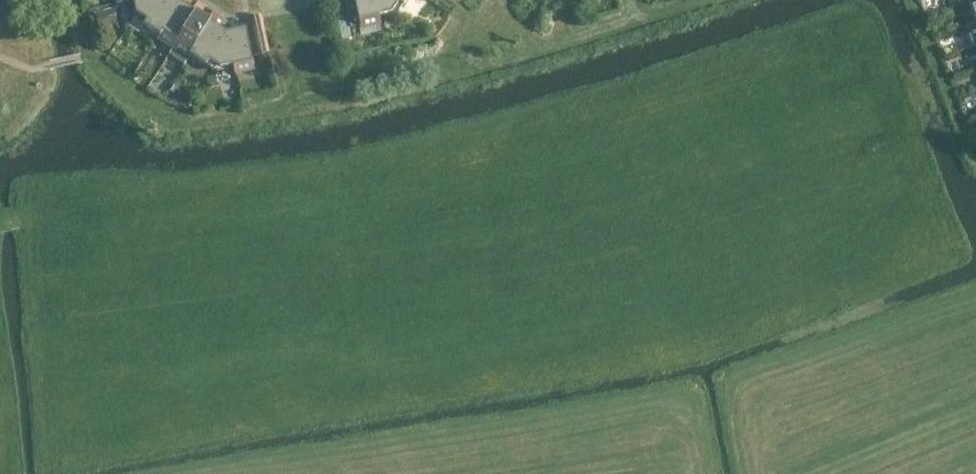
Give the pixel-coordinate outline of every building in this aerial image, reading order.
[(191,0),(180,0),(178,2),(175,0),(142,0),(134,2),(137,15),(148,22),(145,27),(157,35),(155,39),(158,42),(182,5),(186,7),(191,0)] [(345,2),(351,29),(362,27),(363,32),(368,31),(366,21),(379,18),(375,0),(354,0),(345,2)] [(379,18),(393,15),(400,4),(405,7),(410,0),(375,0),(379,18)] [(194,12),(186,7),(182,5),(158,42),(162,44),(165,40),(176,47),(197,14),(201,17),(207,8),(199,3),(194,12)] [(108,11),(95,15),(99,28),(112,25),(108,11)] [(209,22),(212,24),(189,61),(192,64),(195,60),(207,67),(210,63),(221,70),(234,67),(235,73),(236,72),(228,34),(216,27),(222,18),(214,13),(209,22)] [(185,59),(189,61),(212,24),(209,22),(201,17),(197,14),(176,47),(188,55),(185,59)] [(255,28),(264,26),(262,16),(253,18),(255,28)] [(256,37),(266,35),(264,26),(255,28),(256,37)] [(247,29),(228,34),(236,72),(250,69),(251,74),(255,73),(255,69),(247,29)] [(256,37),(258,46),(268,44),(266,35),(256,37)] [(258,46),(260,56),(270,53),(268,44),(258,46)]
